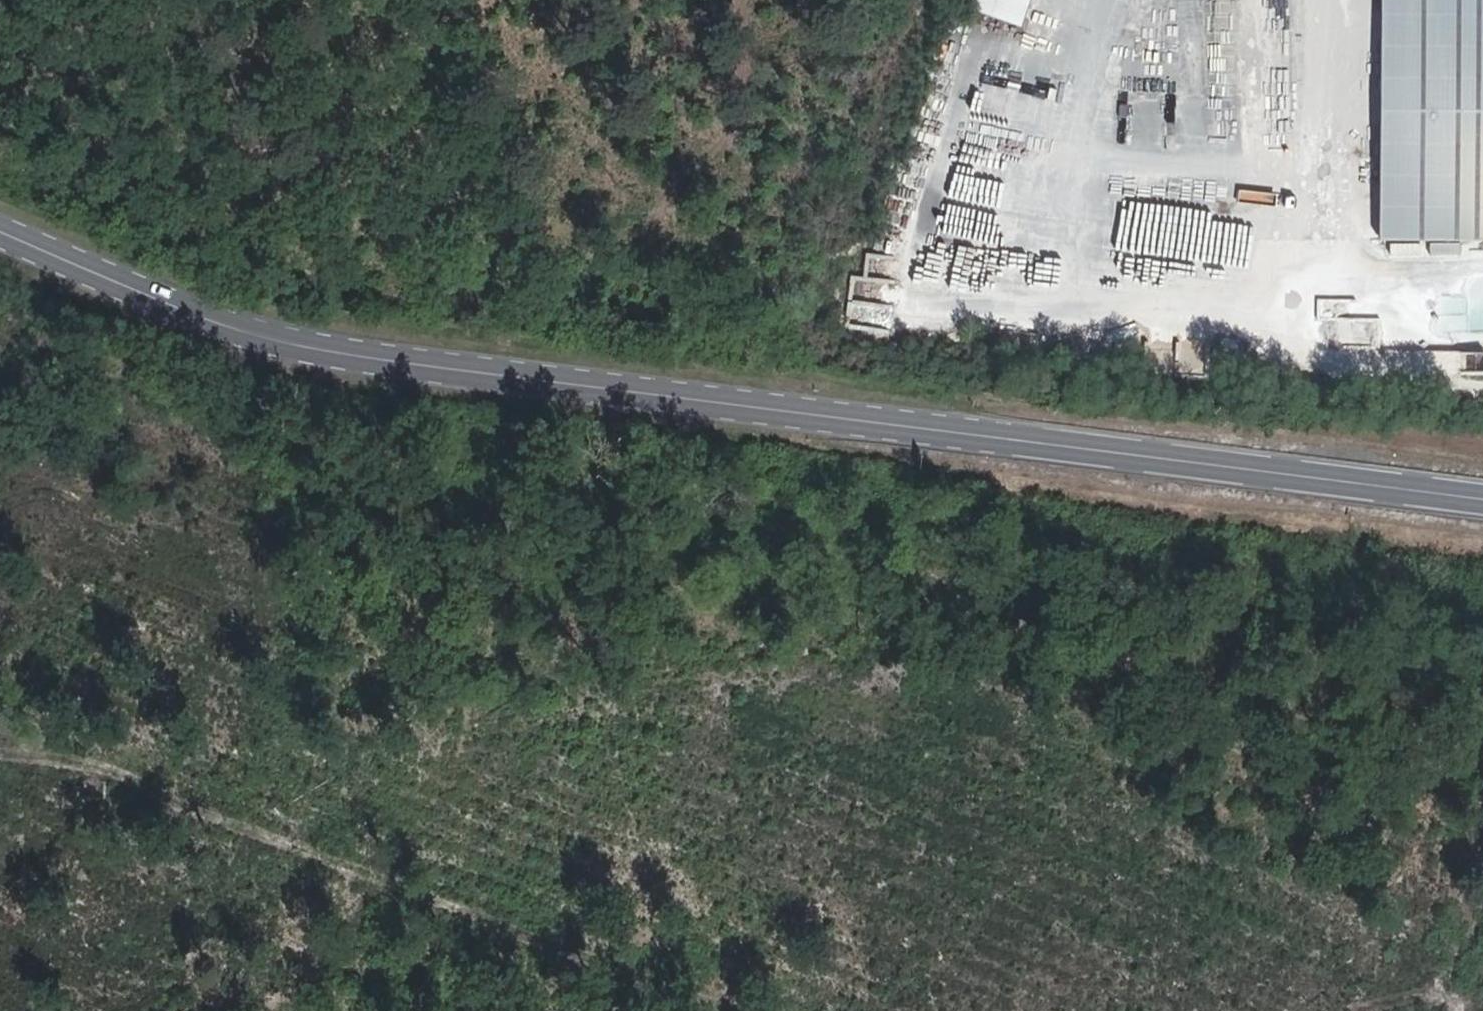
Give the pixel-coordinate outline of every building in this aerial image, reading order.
[(1017,25),(1025,0),(956,0),(954,4),(1017,25)] [(1389,247),(1482,247),(1482,0),(1392,0),(1389,247)]
